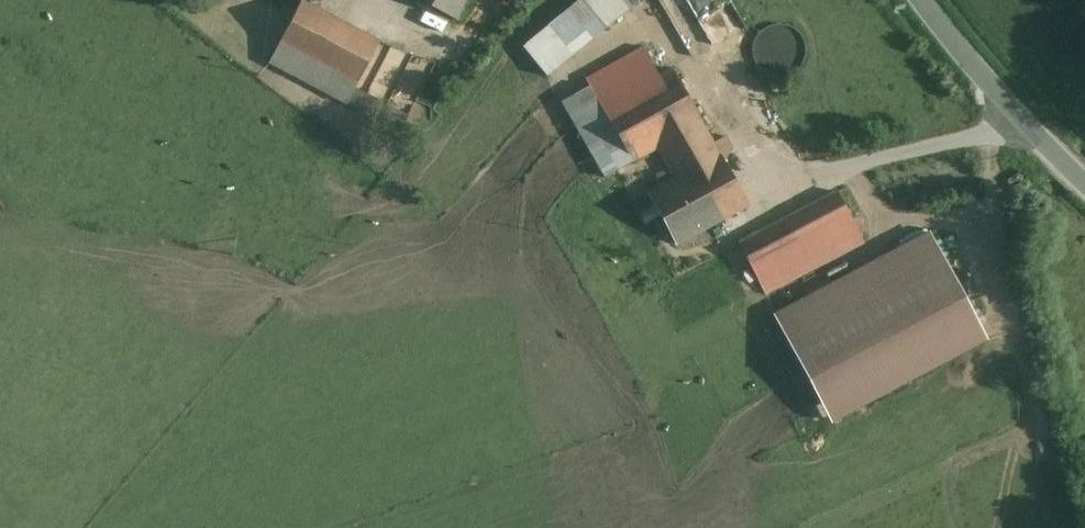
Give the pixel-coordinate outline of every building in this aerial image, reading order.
[(457,19),(467,0),(419,0),(457,19)] [(527,49),(552,79),(640,5),(636,0),(586,0),(527,49)] [(720,56),(748,42),(727,0),(692,0),(720,56)] [(378,43),(301,3),(270,63),(347,102),(378,43)] [(604,177),(633,162),(603,108),(658,77),(644,52),(589,82),(594,91),(565,106),(604,177)] [(658,77),(603,108),(633,162),(659,147),(676,177),(705,229),(749,204),(672,69),(658,77)] [(705,229),(676,177),(648,192),(677,244),(705,229)] [(838,193),(739,244),(765,295),(865,243),(838,193)] [(929,230),(773,313),(832,422),(988,339),(929,230)]
